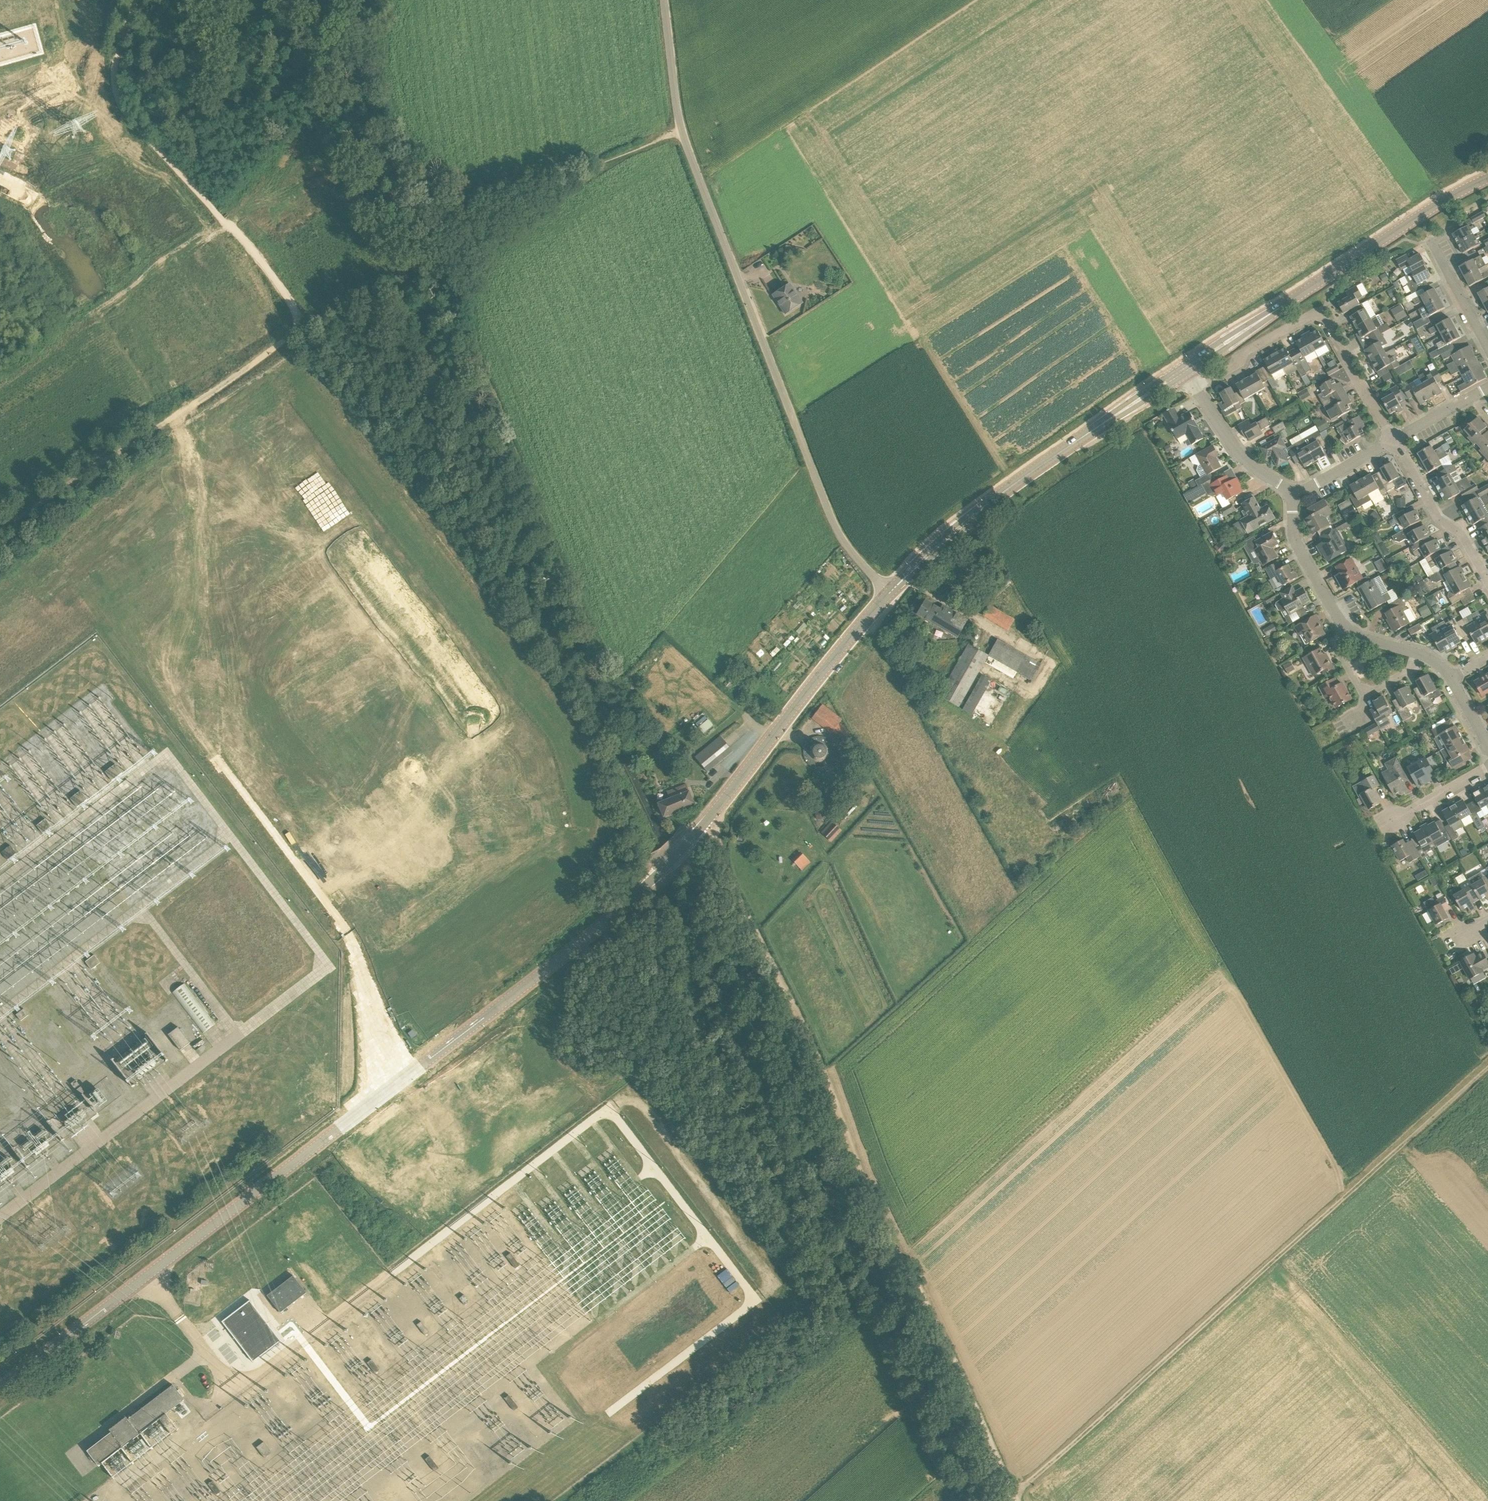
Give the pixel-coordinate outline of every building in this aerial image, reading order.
[(1474,223),(1486,217),(1483,212),(1472,218),(1474,223)] [(1475,229),(1472,224),(1464,228),(1453,234),(1458,243),(1474,235),(1472,230),(1475,229)] [(1474,235),(1458,243),(1464,254),(1480,245),(1477,240),(1480,238),(1477,234),(1474,235)] [(1425,266),(1427,266),(1421,254),(1410,260),(1407,254),(1397,260),(1402,270),(1404,269),(1407,276),(1412,273),(1425,266)] [(1465,277),(1479,269),(1476,265),(1484,261),(1481,256),(1460,267),(1465,277)] [(1431,278),(1425,266),(1412,273),(1407,276),(1405,277),(1409,284),(1407,285),(1413,294),(1413,295),(1414,294),(1423,289),(1429,286),(1426,280),(1431,278)] [(1487,277),(1487,268),(1487,266),(1479,270),(1479,269),(1465,277),(1470,286),(1487,277)] [(1390,280),(1386,273),(1380,276),(1384,283),(1390,280)] [(803,303),(790,284),(773,295),(786,314),(803,303)] [(1358,299),(1363,296),(1357,286),(1346,292),(1349,297),(1339,303),(1344,314),(1352,309),(1361,305),(1358,299)] [(1394,288),(1390,290),(1393,297),(1398,295),(1394,288)] [(1487,301),(1487,288),(1478,293),(1484,303),(1487,301)] [(1423,289),(1414,294),(1416,298),(1413,300),(1416,305),(1424,302),(1426,306),(1440,298),(1435,289),(1425,294),(1423,289)] [(1434,314),(1445,308),(1440,298),(1426,306),(1419,310),(1424,320),(1434,314)] [(1357,327),(1372,319),(1363,304),(1361,305),(1352,309),(1355,315),(1351,317),(1357,327)] [(1391,310),(1398,323),(1408,317),(1401,305),(1391,310)] [(1388,323),(1382,326),(1377,316),(1372,319),(1357,327),(1362,338),(1369,334),(1372,340),(1383,334),(1391,329),(1388,323)] [(1442,336),(1456,328),(1451,318),(1429,330),(1432,335),(1439,331),(1442,336)] [(1414,324),(1410,320),(1406,324),(1410,328),(1414,324)] [(1415,323),(1417,329),(1423,326),(1421,320),(1415,323)] [(1452,342),(1461,338),(1456,328),(1442,336),(1444,340),(1437,344),(1439,349),(1436,350),(1439,356),(1441,354),(1441,355),(1455,347),(1452,342)] [(1316,351),(1318,350),(1327,345),(1324,341),(1318,330),(1312,334),(1310,331),(1306,334),(1316,351)] [(1305,357),(1316,351),(1306,334),(1302,336),(1303,339),(1297,342),(1299,347),(1294,350),(1301,363),(1301,362),(1306,360),(1305,357)] [(1372,361),(1386,353),(1383,347),(1388,344),(1383,334),(1372,340),(1375,345),(1365,350),(1368,356),(1369,355),(1372,361)] [(1450,370),(1475,356),(1470,346),(1457,352),(1455,347),(1441,355),(1444,360),(1452,356),(1455,362),(1447,366),(1450,370)] [(1294,350),(1289,353),(1286,348),(1280,352),(1278,349),(1274,352),(1284,370),(1294,364),(1302,378),(1308,374),(1301,362),(1301,363),(1294,350)] [(1390,372),(1401,366),(1396,358),(1398,356),(1394,349),(1386,353),(1372,361),(1375,366),(1374,367),(1377,372),(1387,367),(1390,372)] [(1284,370),(1274,352),(1270,354),(1271,357),(1264,360),(1267,365),(1262,368),(1269,380),(1274,377),(1276,381),(1286,375),(1284,370)] [(1481,367),(1475,356),(1450,370),(1452,375),(1460,371),(1463,377),(1481,367)] [(1331,368),(1337,364),(1335,360),(1328,364),(1331,368)] [(1329,376),(1332,374),(1340,370),(1337,364),(1326,371),(1329,376)] [(1461,392),(1487,378),(1481,367),(1463,377),(1466,383),(1458,386),(1461,392)] [(1263,383),(1269,380),(1262,368),(1256,372),(1256,374),(1247,379),(1256,394),(1266,388),(1263,383)] [(1424,384),(1432,398),(1437,395),(1438,396),(1443,393),(1437,383),(1443,380),(1437,369),(1427,375),(1426,373),(1419,376),(1423,384),(1424,384)] [(1245,400),(1256,394),(1247,379),(1237,385),(1240,391),(1235,394),(1241,404),(1246,402),(1245,400)] [(1324,405),(1346,393),(1341,382),(1337,384),(1334,379),(1319,387),(1323,393),(1319,396),(1324,405)] [(1424,384),(1423,384),(1418,387),(1415,382),(1403,388),(1409,399),(1416,395),(1421,405),(1427,402),(1426,401),(1432,398),(1424,384)] [(1383,400),(1389,411),(1390,414),(1397,410),(1399,413),(1404,410),(1400,404),(1406,401),(1398,386),(1392,389),(1387,391),(1390,396),(1383,400)] [(1235,394),(1232,388),(1221,394),(1224,399),(1219,402),(1224,411),(1234,405),(1237,411),(1243,408),(1241,404),(1235,394)] [(1307,389),(1298,394),(1302,401),(1311,396),(1307,389)] [(1347,413),(1351,411),(1352,411),(1349,405),(1352,403),(1346,393),(1324,405),(1328,412),(1332,420),(1341,415),(1344,420),(1350,417),(1347,413)] [(1174,407),(1168,411),(1164,413),(1181,444),(1188,440),(1192,445),(1204,438),(1198,427),(1199,427),(1190,412),(1180,417),(1174,407)] [(1359,416),(1355,419),(1353,416),(1350,417),(1344,420),(1335,426),(1343,438),(1341,440),(1346,445),(1365,434),(1362,429),(1365,427),(1359,416)] [(1481,420),(1479,417),(1475,421),(1471,418),(1462,426),(1471,436),(1468,438),(1471,442),(1487,427),(1487,424),(1486,422),(1484,424),(1481,420)] [(1250,441),(1263,434),(1262,431),(1272,425),(1268,418),(1252,426),(1249,420),(1239,425),(1245,437),(1248,436),(1250,441)] [(1325,418),(1316,423),(1321,432),(1330,427),(1325,418)] [(1284,421),(1273,427),(1276,433),(1287,427),(1284,421)] [(1471,442),(1475,445),(1476,444),(1482,450),(1480,451),(1484,456),(1487,453),(1487,427),(1471,442)] [(1286,430),(1280,433),(1283,438),(1288,435),(1286,430)] [(1324,439),(1321,434),(1319,431),(1304,440),(1316,462),(1326,456),(1322,449),(1329,445),(1326,440),(1325,441),(1324,440),(1324,439)] [(1445,438),(1448,443),(1453,440),(1451,435),(1445,438)] [(1289,461),(1283,450),(1287,448),(1281,436),(1261,448),(1267,458),(1272,456),(1278,467),(1289,461)] [(1305,467),(1316,462),(1304,440),(1288,449),(1296,463),(1301,461),(1305,467)] [(1165,447),(1168,453),(1173,450),(1170,444),(1165,447)] [(1211,473),(1213,472),(1222,468),(1216,457),(1220,455),(1214,445),(1196,455),(1201,464),(1199,466),(1198,471),(1202,478),(1196,481),(1199,487),(1202,485),(1214,478),(1211,473)] [(1445,451),(1442,447),(1434,451),(1432,446),(1418,454),(1422,460),(1420,461),(1422,464),(1445,451)] [(1448,456),(1447,455),(1445,451),(1422,464),(1424,468),(1426,466),(1429,473),(1443,465),(1440,460),(1448,456)] [(1402,475),(1400,477),(1392,463),(1381,469),(1383,471),(1377,474),(1387,492),(1396,487),(1398,490),(1407,484),(1402,475)] [(1440,492),(1462,480),(1454,465),(1441,472),(1444,478),(1435,483),(1440,492)] [(1387,492),(1377,474),(1373,476),(1372,474),(1361,480),(1372,501),(1387,492)] [(1237,479),(1232,482),(1231,482),(1227,476),(1216,482),(1214,478),(1202,485),(1208,496),(1213,497),(1217,495),(1218,497),(1223,494),(1227,501),(1243,492),(1241,487),(1242,487),(1237,479)] [(1477,491),(1479,490),(1476,484),(1470,487),(1465,479),(1462,480),(1440,492),(1446,502),(1464,492),(1466,497),(1477,491)] [(1357,509),(1372,501),(1361,480),(1351,486),(1355,493),(1350,496),(1357,509)] [(1203,486),(1202,485),(1185,495),(1189,503),(1207,493),(1203,486)] [(1479,490),(1477,491),(1480,496),(1463,506),(1464,508),(1462,511),(1464,515),(1468,515),(1487,504),(1487,485),(1479,490)] [(1248,534),(1267,523),(1276,518),(1268,505),(1261,509),(1255,498),(1242,504),(1245,510),(1242,512),(1246,518),(1241,520),(1248,534)] [(1407,507),(1406,498),(1397,499),(1398,509),(1407,507)] [(1333,514),(1330,509),(1325,500),(1314,506),(1318,513),(1306,520),(1310,528),(1309,528),(1312,533),(1313,533),(1314,534),(1331,525),(1327,518),(1333,514)] [(1224,517),(1237,510),(1233,503),(1220,510),(1224,517)] [(1468,515),(1469,517),(1467,519),(1469,524),(1473,523),(1474,525),(1480,522),(1483,527),(1487,524),(1487,504),(1468,515)] [(1390,515),(1395,509),(1390,505),(1386,511),(1390,515)] [(1347,520),(1357,514),(1353,506),(1343,512),(1347,520)] [(1405,530),(1413,525),(1421,521),(1419,517),(1420,516),(1418,511),(1416,512),(1415,510),(1407,515),(1404,510),(1393,516),(1397,524),(1401,525),(1403,524),(1405,530)] [(1382,518),(1376,511),(1370,516),(1376,523),(1382,518)] [(1483,527),(1479,529),(1483,534),(1480,536),(1486,546),(1487,545),(1487,524),(1483,527)] [(1414,545),(1424,539),(1430,536),(1428,532),(1429,532),(1426,527),(1425,527),(1424,526),(1415,530),(1413,525),(1405,530),(1393,537),(1395,541),(1401,543),(1406,540),(1410,541),(1411,540),(1414,545)] [(1328,562),(1337,557),(1349,550),(1337,528),(1321,537),(1326,545),(1321,548),(1328,562)] [(1263,566),(1269,563),(1278,558),(1272,548),(1279,544),(1273,532),(1257,541),(1255,537),(1244,543),(1249,551),(1255,551),(1263,566)] [(1426,559),(1440,551),(1441,550),(1439,546),(1441,546),(1438,540),(1437,541),(1436,539),(1427,544),(1424,539),(1414,545),(1410,547),(1416,557),(1423,553),(1426,559)] [(1222,554),(1229,548),(1222,541),(1215,547),(1222,554)] [(1378,545),(1381,551),(1387,548),(1384,542),(1378,545)] [(1434,574),(1448,566),(1457,561),(1455,558),(1456,557),(1453,552),(1452,553),(1451,551),(1443,556),(1440,551),(1426,559),(1432,569),(1431,569),(1434,574)] [(1226,562),(1227,564),(1233,563),(1233,554),(1226,555),(1226,556),(1224,556),(1224,563),(1226,562)] [(1339,580),(1344,590),(1357,583),(1364,578),(1353,558),(1337,567),(1343,577),(1339,580)] [(1381,559),(1375,563),(1380,572),(1386,568),(1381,559)] [(1283,586),(1289,582),(1298,577),(1293,569),(1292,570),(1289,565),(1283,569),(1279,562),(1266,569),(1272,580),(1278,576),(1283,586)] [(1450,586),(1466,577),(1464,574),(1465,573),(1462,568),(1461,568),(1460,567),(1452,572),(1448,566),(1434,574),(1430,577),(1432,581),(1438,583),(1442,581),(1445,582),(1448,580),(1450,586)] [(1371,610),(1396,597),(1392,591),(1389,592),(1380,576),(1367,583),(1360,587),(1359,588),(1371,610)] [(1463,592),(1471,587),(1470,585),(1472,585),(1469,580),(1468,580),(1466,577),(1450,586),(1453,591),(1450,593),(1449,597),(1453,604),(1461,600),(1466,597),(1463,592)] [(1360,587),(1367,583),(1364,578),(1357,583),(1360,587)] [(1297,595),(1293,586),(1280,593),(1283,598),(1281,600),(1277,603),(1276,605),(1279,611),(1282,612),(1286,620),(1305,609),(1304,607),(1303,604),(1311,600),(1305,590),(1297,595)] [(1476,599),(1473,594),(1466,598),(1466,597),(1461,600),(1465,606),(1476,599)] [(1427,601),(1424,595),(1418,599),(1421,604),(1427,601)] [(1427,598),(1431,605),(1435,603),(1431,595),(1427,598)] [(1390,624),(1394,632),(1411,623),(1405,612),(1408,610),(1402,598),(1390,605),(1393,610),(1388,613),(1393,622),(1390,624)] [(968,620),(951,610),(942,605),(940,609),(925,600),(917,614),(958,638),(968,620)] [(1424,619),(1432,614),(1427,604),(1419,609),(1424,619)] [(1442,610),(1438,604),(1432,608),(1436,614),(1442,610)] [(984,616),(1008,631),(1015,619),(991,605),(984,616)] [(1487,611),(1486,611),(1475,617),(1487,640),(1487,639),(1487,614),(1487,611)] [(1487,640),(1475,617),(1473,614),(1468,617),(1467,617),(1458,622),(1462,630),(1466,637),(1471,634),(1476,644),(1481,641),(1482,643),(1487,640)] [(1310,643),(1317,639),(1325,634),(1320,625),(1322,624),(1317,615),(1295,627),(1300,636),(1304,633),(1310,643)] [(1462,630),(1458,622),(1455,619),(1446,624),(1448,627),(1442,630),(1453,649),(1458,646),(1457,645),(1462,642),(1456,633),(1462,630)] [(1268,636),(1277,631),(1278,630),(1273,623),(1264,629),(1268,636)] [(1412,635),(1420,630),(1423,629),(1420,623),(1409,630),(1412,635)] [(1448,652),(1453,649),(1442,630),(1437,633),(1436,632),(1430,635),(1434,644),(1436,643),(1442,653),(1447,651),(1448,652)] [(1040,668),(995,643),(989,656),(1032,681),(1040,668)] [(989,656),(968,644),(939,696),(959,708),(985,663),(988,656),(989,656)] [(1324,656),(1324,655),(1320,649),(1303,659),(1314,677),(1323,672),(1324,674),(1334,668),(1329,658),(1326,660),(1324,656)] [(1288,673),(1292,671),(1290,668),(1293,666),(1291,661),(1284,666),(1288,673)] [(1414,689),(1425,709),(1426,709),(1430,707),(1434,705),(1431,699),(1435,697),(1435,699),(1443,695),(1439,688),(1437,689),(1429,674),(1417,681),(1420,686),(1414,689)] [(1483,695),(1487,692),(1487,675),(1475,682),(1483,695)] [(992,680),(985,676),(965,711),(972,715),(992,680)] [(1333,704),(1334,703),(1337,707),(1352,699),(1343,683),(1339,686),(1336,679),(1319,688),(1325,699),(1330,695),(1332,698),(1330,699),(1333,704)] [(1407,707),(1416,702),(1407,686),(1396,693),(1399,698),(1393,701),(1404,721),(1413,716),(1407,707)] [(1388,718),(1394,714),(1384,697),(1374,702),(1377,708),(1371,711),(1377,723),(1381,729),(1391,724),(1388,718)] [(844,741),(852,728),(818,706),(809,719),(844,741)] [(698,732),(710,728),(706,716),(694,720),(698,732)] [(1451,720),(1447,723),(1445,719),(1434,725),(1436,728),(1432,730),(1437,738),(1435,739),(1441,750),(1463,738),(1456,726),(1455,727),(1451,720)] [(1369,736),(1381,729),(1377,723),(1366,730),(1369,736)] [(1037,726),(1030,731),(1044,749),(1051,744),(1037,726)] [(1427,740),(1424,734),(1419,737),(1421,742),(1427,740)] [(721,736),(695,757),(707,772),(733,751),(721,736)] [(811,739),(810,740),(809,739),(803,748),(804,754),(805,758),(807,761),(815,766),(816,761),(824,760),(829,770),(835,766),(838,763),(840,761),(840,757),(840,750),(835,750),(834,747),(832,742),(830,741),(824,737),(821,736),(820,736),(819,736),(817,736),(816,736),(815,737),(813,737),(812,738),(811,739)] [(1448,762),(1450,761),(1454,768),(1470,759),(1467,752),(1470,751),(1463,738),(1441,750),(1448,762)] [(1426,779),(1435,774),(1426,757),(1408,767),(1419,787),(1428,782),(1426,779)] [(1404,782),(1409,779),(1397,758),(1385,764),(1389,770),(1383,773),(1395,795),(1401,792),(1402,793),(1408,790),(1404,782)] [(1381,803),(1374,790),(1381,786),(1375,775),(1353,787),(1360,797),(1362,796),(1369,809),(1381,803)] [(695,804),(691,795),(686,783),(666,791),(669,798),(658,803),(663,817),(695,804)] [(1484,789),(1474,794),(1479,803),(1474,806),(1481,819),(1487,814),(1487,795),(1484,789)] [(1474,806),(1469,809),(1464,800),(1453,806),(1461,820),(1462,820),(1466,826),(1474,822),(1479,831),(1485,827),(1481,819),(1474,806)] [(1465,826),(1461,820),(1453,806),(1443,812),(1450,824),(1445,827),(1452,839),(1453,841),(1459,838),(1456,831),(1465,826)] [(1452,839),(1445,827),(1441,820),(1436,822),(1425,828),(1436,848),(1438,847),(1446,842),(1452,839)] [(829,842),(840,831),(829,821),(819,833),(829,842)] [(1427,853),(1436,848),(1425,828),(1415,833),(1422,846),(1417,848),(1421,857),(1423,859),(1428,856),(1427,853)] [(1412,840),(1406,844),(1404,840),(1392,846),(1401,861),(1407,858),(1410,863),(1421,857),(1417,848),(1412,840)] [(1469,854),(1465,848),(1460,851),(1464,857),(1469,854)] [(799,867),(807,859),(800,851),(792,859),(799,867)] [(1487,869),(1469,879),(1479,898),(1480,900),(1486,897),(1487,900),(1487,871),(1487,869)] [(1455,877),(1458,883),(1465,879),(1462,873),(1455,877)] [(1440,884),(1436,876),(1430,880),(1434,887),(1440,884)] [(1479,898),(1469,879),(1467,880),(1460,884),(1458,886),(1461,891),(1454,896),(1462,910),(1468,907),(1470,911),(1476,907),(1473,902),(1479,898)] [(1450,908),(1445,899),(1444,896),(1435,901),(1433,898),(1425,903),(1437,925),(1449,918),(1445,911),(1450,908)] [(1483,952),(1472,959),(1470,956),(1461,961),(1471,979),(1485,972),(1484,970),(1487,968),(1487,961),(1483,952)] [(90,968),(98,962),(93,955),(85,961),(90,968)] [(182,985),(173,992),(203,1031),(213,1024),(182,985)] [(1471,1006),(1476,1015),(1484,1010),(1480,1001),(1471,1006)] [(178,1027),(169,1034),(180,1049),(190,1042),(178,1027)] [(128,1086),(167,1056),(148,1031),(109,1061),(128,1086)] [(86,1092),(93,1107),(103,1101),(96,1087),(86,1092)] [(729,1278),(708,1250),(689,1264),(709,1292),(729,1278)] [(293,1275),(267,1295),(280,1312),(306,1292),(293,1275)] [(222,1322),(254,1362),(281,1341),(250,1300),(222,1322)] [(184,1399),(172,1385),(127,1420),(125,1417),(110,1429),(111,1431),(87,1450),(98,1465),(159,1418),(172,1433),(178,1429),(166,1414),(184,1399)]
